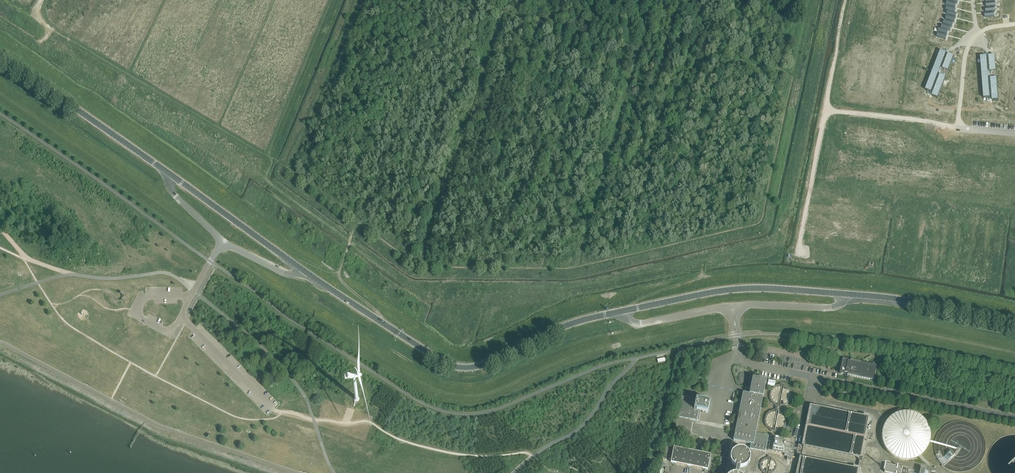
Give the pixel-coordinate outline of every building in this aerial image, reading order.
[(941,51),(925,90),(931,92),(946,53),(941,51)] [(948,54),(932,96),(938,98),(954,56),(948,54)] [(995,55),(989,56),(992,101),(998,100),(995,55)] [(987,56),(980,57),(984,98),(990,97),(987,56)] [(848,362),(848,360),(842,359),(839,374),(845,375),(845,374),(847,374),(847,375),(873,381),(876,366),(850,361),(850,362),(848,362)] [(746,393),(743,392),(734,441),(751,444),(750,449),(765,452),(768,436),(755,434),(766,381),(753,378),(751,389),(747,388),(746,393)] [(792,395),(792,393),(791,391),(790,389),(789,387),(787,386),(785,385),(784,384),(782,384),(780,384),(778,385),(776,386),(774,387),(773,389),(772,390),(771,392),(771,394),(771,396),(772,398),(773,400),(774,402),(776,403),(777,404),(779,405),(781,405),(784,405),(785,405),(787,403),(789,402),(790,401),(791,399),(792,397),(792,395)] [(710,403),(681,397),(677,417),(698,421),(700,411),(708,413),(710,403)] [(787,423),(787,421),(787,419),(786,417),(785,415),(784,413),(783,412),(781,411),(779,410),(777,410),(775,410),(773,410),(771,411),(769,412),(768,414),(767,416),(766,417),(765,419),(765,421),(766,424),(766,425),(768,427),(769,429),(771,430),(772,431),(774,431),(777,431),(779,431),(780,431),(782,430),(784,428),(785,427),(786,425),(787,423)] [(930,439),(930,436),(930,434),(929,431),(929,428),(928,425),(926,423),(925,420),(923,418),(921,416),(918,415),(916,413),(913,412),(910,411),(907,411),(904,411),(902,411),(899,412),(896,413),(893,414),(891,415),(889,417),(887,419),(885,422),(883,424),(882,427),(881,429),(881,432),(880,435),(880,438),(881,441),(882,443),(883,446),(884,449),(886,451),(888,453),(890,455),(892,457),(895,458),(897,459),(900,460),(903,460),(906,460),(909,460),(912,460),(914,459),(917,457),(919,456),(922,454),(924,452),(925,450),(927,447),(928,445),(929,442),(930,439)] [(788,456),(787,458),(792,459),(794,445),(770,440),(768,450),(785,454),(784,456),(788,456)] [(711,454),(674,447),(671,462),(708,470),(711,454)] [(750,460),(750,458),(750,456),(749,455),(748,453),(747,451),(746,450),(744,449),(742,449),(740,449),(738,449),(737,449),(735,450),(733,452),(732,453),(731,455),(731,457),(731,458),(731,460),(731,462),(732,463),(732,464),(733,465),(734,465),(735,467),(737,467),(739,468),(740,468),(742,468),(744,467),(745,467),(746,467),(746,466),(747,466),(747,465),(748,464),(749,462),(750,460)] [(778,466),(778,464),(777,463),(776,461),(776,460),(774,459),(773,459),(771,458),(770,458),(768,458),(767,458),(766,459),(764,460),(763,461),(762,462),(762,464),(762,465),(762,467),(762,468),(763,470),(763,471),(765,472),(766,472),(774,472),(775,472),(776,471),(777,470),(777,469),(778,467),(778,466)] [(728,472),(747,472),(748,467),(747,465),(747,466),(746,466),(746,467),(745,467),(744,467),(743,468),(742,468),(741,468),(740,468),(737,468),(736,467),(735,467),(735,466),(734,466),(733,465),(732,464),(732,463),(731,462),(730,464),(728,469),(728,472)] [(907,469),(885,464),(883,472),(888,472),(906,472),(907,469)]
